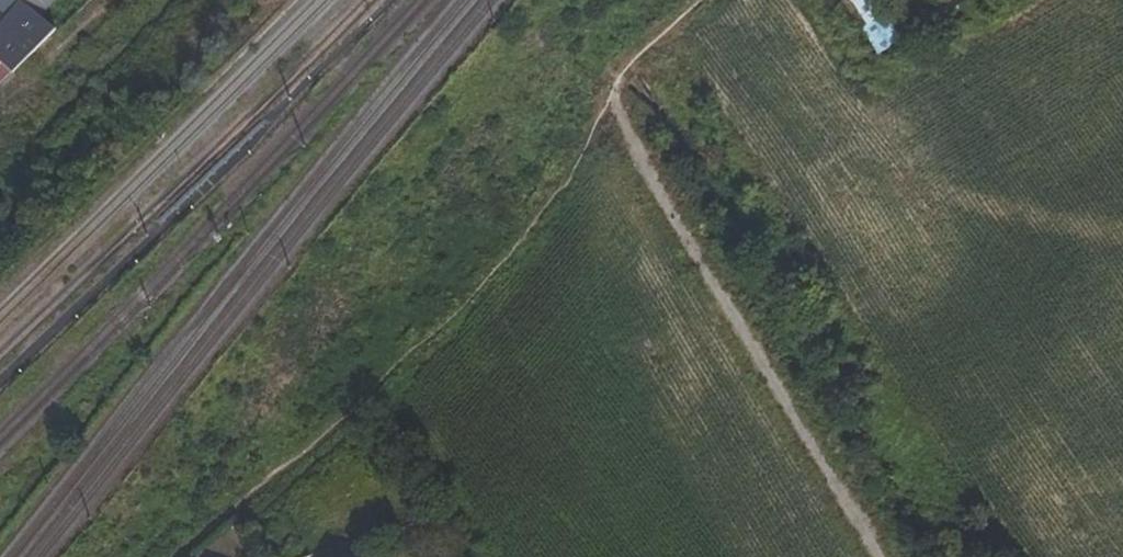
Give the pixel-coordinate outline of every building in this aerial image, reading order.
[(0,27),(0,56),(42,15),(23,0),(22,0),(0,27)] [(41,12),(53,0),(27,0),(41,12)] [(904,41),(875,0),(848,0),(842,5),(879,58),(904,41)] [(42,15),(0,56),(0,61),(15,73),(59,30),(42,15)]
